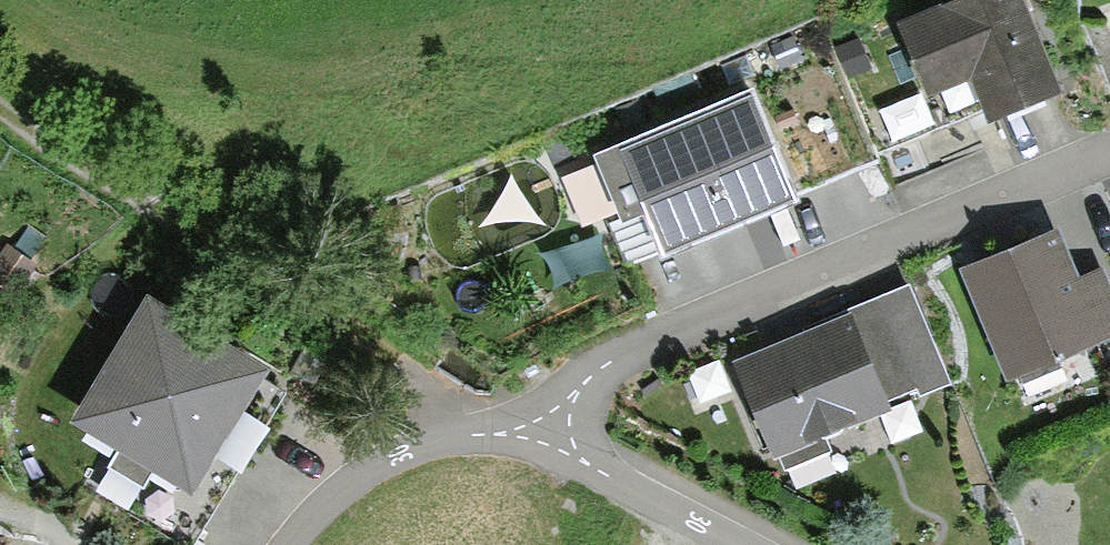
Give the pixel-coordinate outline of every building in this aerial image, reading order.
[(902,14),(931,75),(967,59),(986,98),(1055,65),(1024,0),(933,0),(902,14)] [(798,182),(754,73),(592,137),(621,209),(647,199),(662,237),(798,182)] [(959,270),(1009,384),(1109,340),(1109,284),(1103,268),(1080,278),(1058,227),(959,270)] [(261,348),(141,283),(73,410),(193,474),(261,348)] [(846,304),(731,356),(767,437),(883,385),(846,304)]
